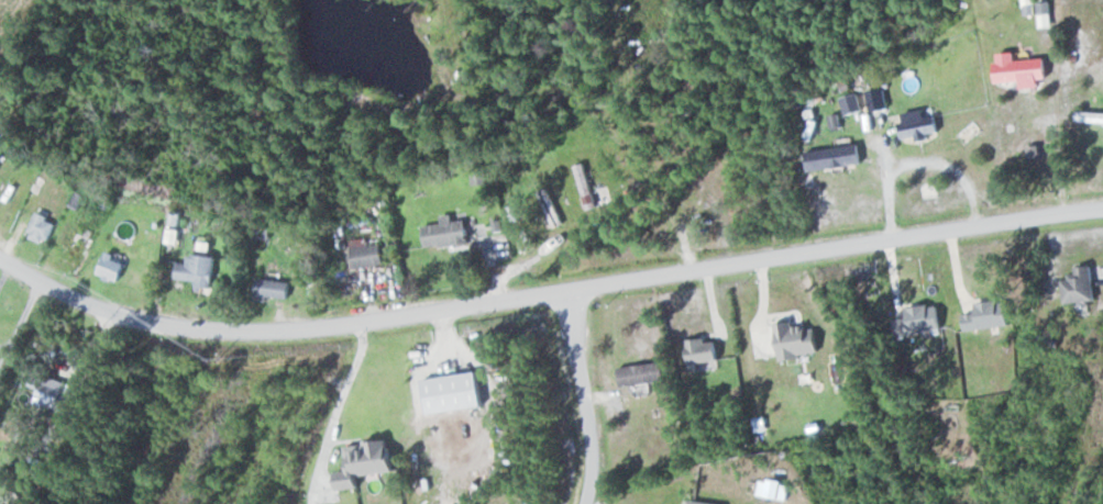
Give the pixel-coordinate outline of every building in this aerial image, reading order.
[(1040,3),(1042,27),(1053,26),(1051,2),(1040,3)] [(1018,61),(1017,52),(997,54),(999,82),(1023,80),(1024,88),(1041,86),(1041,79),(1049,78),(1047,58),(1018,61)] [(890,108),(886,88),(869,91),(872,112),(890,108)] [(900,114),(904,140),(941,133),(938,114),(928,116),(927,110),(900,114)] [(811,171),(863,163),(860,144),(808,152),(811,171)] [(576,166),(590,209),(599,206),(585,164),(576,166)] [(31,186),(16,177),(0,204),(0,211),(11,218),(31,186)] [(58,222),(39,212),(28,236),(47,245),(58,222)] [(428,250),(470,244),(467,219),(454,221),(454,215),(442,216),(443,223),(425,226),(428,250)] [(83,265),(96,240),(79,231),(66,256),(83,265)] [(383,243),(365,246),(364,240),(353,242),(358,269),(386,264),(383,243)] [(99,273),(119,282),(127,262),(108,254),(99,273)] [(180,263),(177,282),(214,286),(218,257),(191,254),(190,264),(180,263)] [(1097,301),(1094,266),(1072,268),(1074,280),(1064,281),(1066,304),(1097,301)] [(258,297),(290,300),(292,282),(260,279),(258,297)] [(621,366),(622,385),(667,382),(666,363),(621,366)] [(480,372),(425,379),(430,415),(485,407),(480,372)] [(70,382),(43,377),(39,407),(65,412),(70,382)] [(362,489),(361,476),(395,473),(393,441),(348,445),(350,472),(338,473),(340,491),(362,489)]
